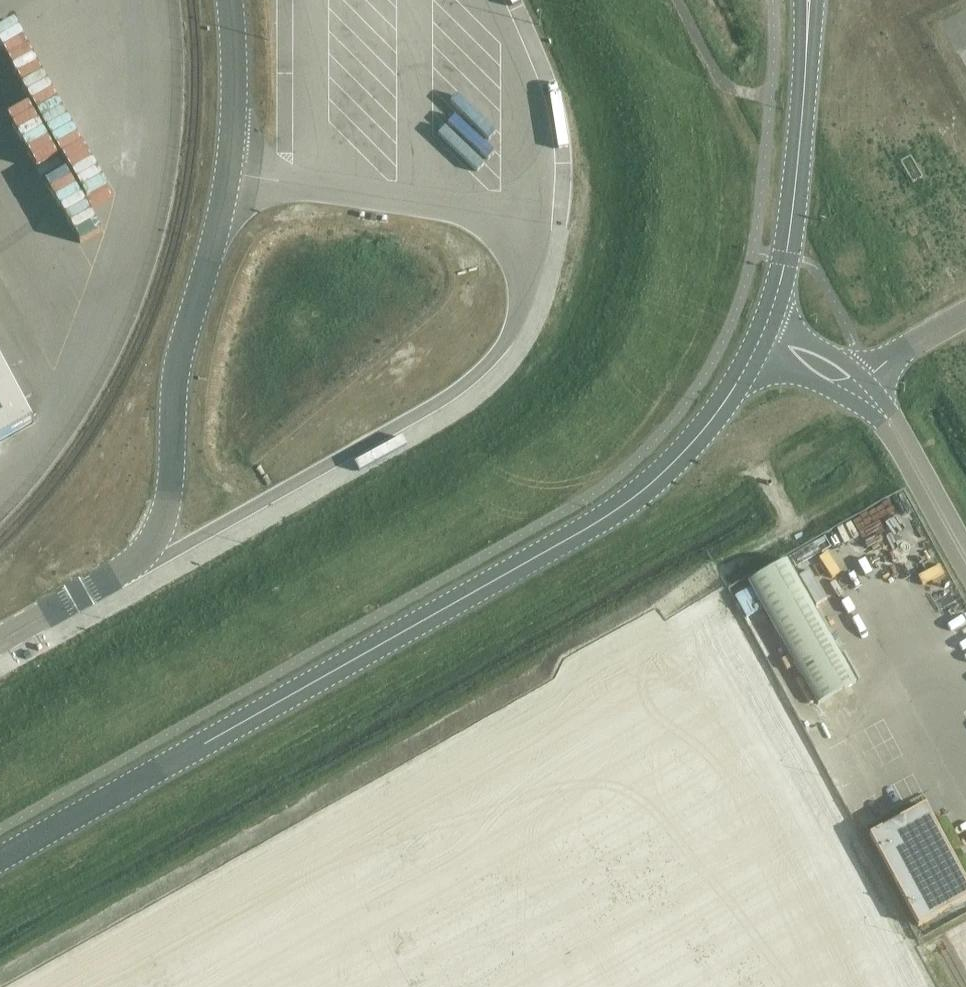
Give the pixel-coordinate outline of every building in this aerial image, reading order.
[(32,422),(0,367),(0,440),(32,422)] [(786,561),(748,582),(817,704),(855,683),(803,591),(807,589),(813,601),(918,541),(894,499),(790,559),(804,584),(800,586),(786,561)] [(834,609),(824,613),(837,641),(847,637),(834,609)] [(952,628),(965,652),(965,620),(952,628)] [(869,836),(918,927),(965,901),(965,883),(924,806),(869,836)] [(796,961),(748,986),(810,986),(796,961)]
